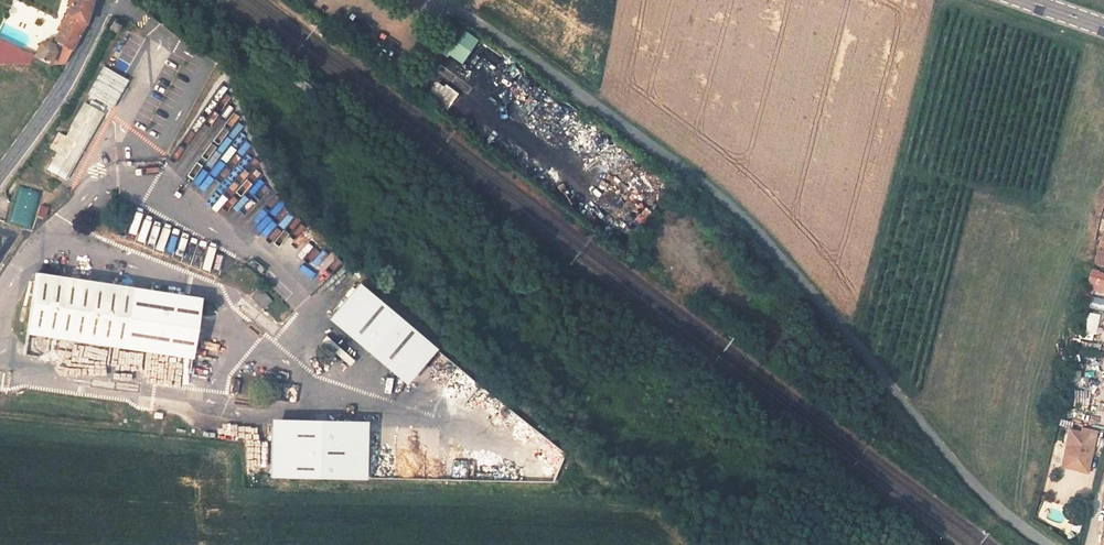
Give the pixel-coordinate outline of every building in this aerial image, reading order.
[(69,52),(83,24),(90,0),(74,0),(65,29),(60,33),(55,30),(49,40),(55,45),(69,52)] [(462,27),(445,51),(461,63),(478,39),(462,27)] [(135,57),(137,58),(144,38),(129,32),(119,59),(132,64),(135,57)] [(0,53),(0,54),(0,64),(29,64),(34,56),(0,38),(0,52),(0,53)] [(49,40),(44,41),(34,56),(29,64),(43,64),(55,45),(49,40)] [(69,52),(55,45),(43,64),(63,64),(69,52)] [(113,108),(129,80),(104,67),(89,95),(113,108)] [(64,178),(99,113),(82,104),(64,136),(57,132),(48,147),(56,151),(46,168),(64,178)] [(214,161),(220,165),(229,153),(223,149),(214,161)] [(182,195),(186,181),(179,179),(174,192),(182,195)] [(18,185),(8,222),(31,228),(42,191),(18,185)] [(220,209),(234,218),(243,203),(229,195),(220,209)] [(39,203),(36,215),(45,217),(49,205),(39,203)] [(277,230),(287,219),(282,214),(272,224),(277,230)] [(298,248),(310,234),(305,230),(293,244),(298,248)] [(665,281),(679,269),(675,264),(661,276),(665,281)] [(1086,288),(1103,291),(1103,271),(1090,268),(1086,288)] [(192,357),(200,297),(34,273),(25,333),(192,357)] [(436,349),(357,283),(327,319),(406,385),(436,349)] [(260,287),(251,297),(263,309),(273,300),(260,287)] [(1103,310),(1103,298),(1091,296),(1089,307),(1103,310)] [(1087,313),(1086,333),(1098,334),(1098,313),(1087,313)] [(88,344),(86,362),(108,365),(110,347),(88,344)] [(167,355),(156,353),(153,370),(164,372),(167,355)] [(240,379),(234,378),(232,386),(240,389),(240,379)] [(296,385),(298,400),(305,399),(303,384),(296,385)] [(1075,390),(1074,405),(1089,406),(1090,391),(1075,390)] [(369,419),(272,419),(271,478),(368,479),(369,419)] [(1094,435),(1069,429),(1063,457),(1080,460),(1078,470),(1085,472),(1094,435)]
